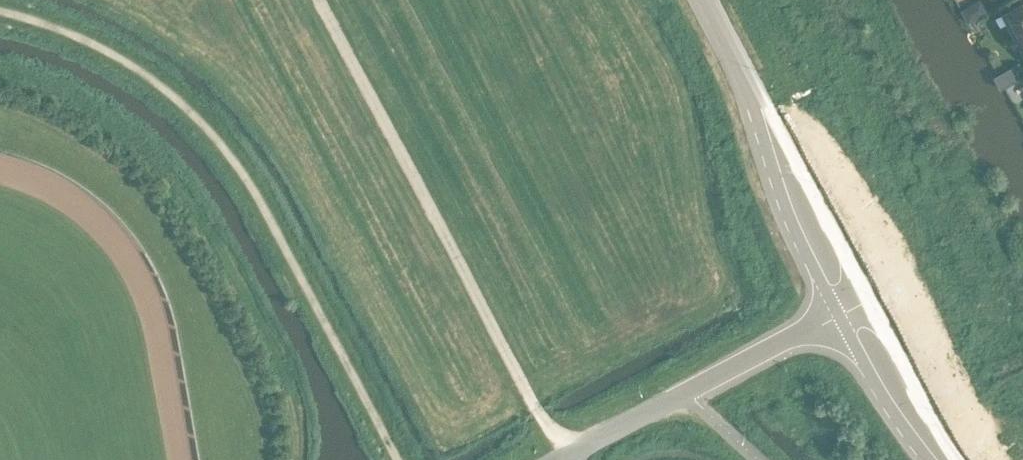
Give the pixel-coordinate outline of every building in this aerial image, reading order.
[(970,1),(977,14),(986,9),(981,0),(972,0),(970,1)] [(1001,13),(1015,38),(1021,34),(1022,39),(1022,1),(1001,13)]
